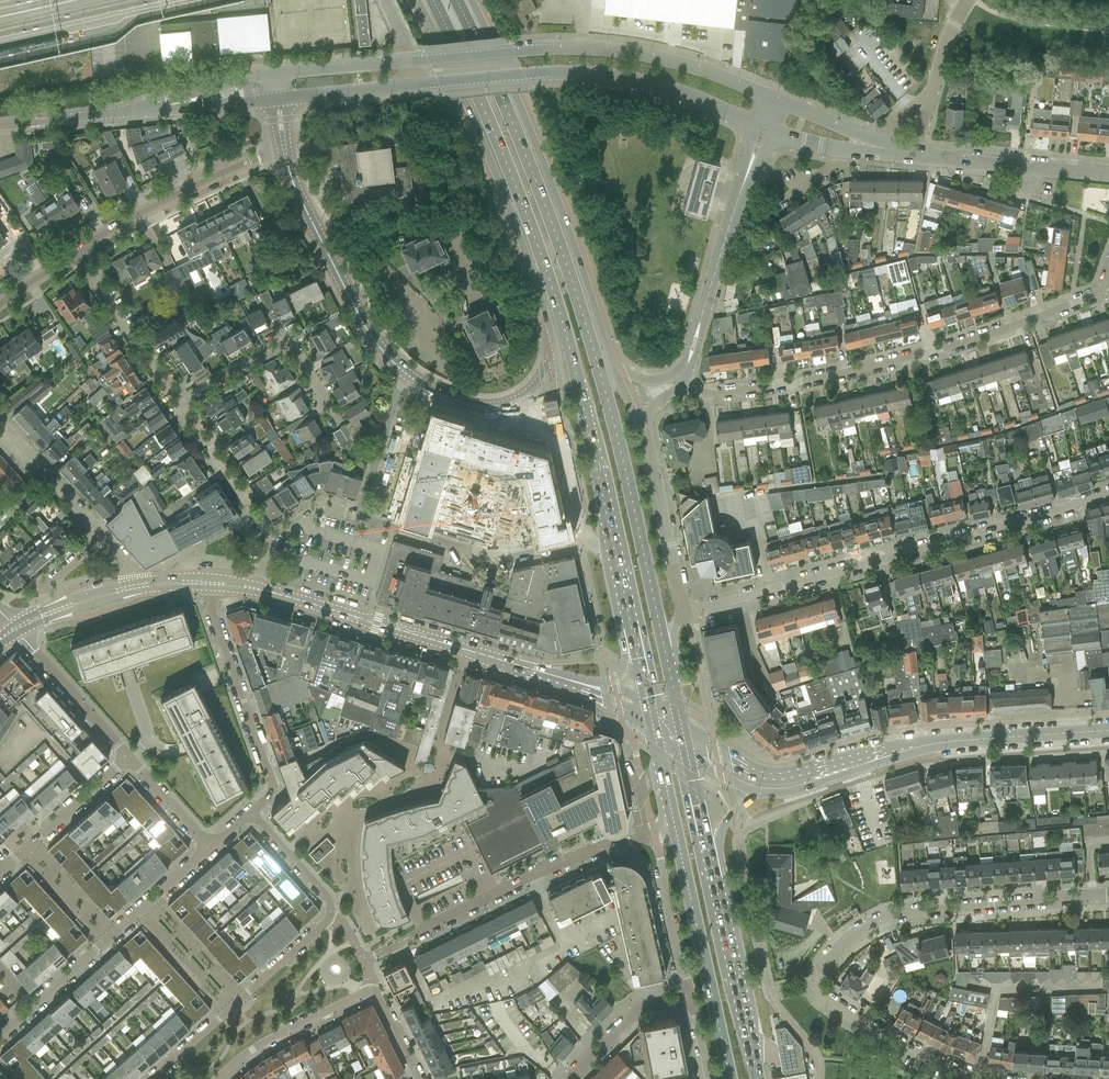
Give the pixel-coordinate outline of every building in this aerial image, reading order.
[(359,46),(370,45),(365,0),(354,0),(359,46)] [(529,12),(530,12),(536,9),(531,0),(522,0),(529,12)] [(782,59),(784,47),(785,47),(786,40),(785,39),(787,18),(795,18),(797,0),(607,0),(606,5),(605,5),(604,12),(745,28),(744,36),(745,36),(747,37),(746,41),(744,42),(742,54),(758,56),(760,58),(761,58),(763,59),(765,58),(766,57),(782,59)] [(890,13),(923,17),(925,0),(913,0),(912,4),(903,3),(892,2),(890,13)] [(261,53),(261,47),(264,47),(260,14),(216,18),(216,19),(160,24),(163,62),(162,62),(193,60),(193,59),(261,53)] [(835,41),(820,52),(828,63),(850,46),(843,38),(851,31),(840,18),(825,29),(835,41)] [(1035,62),(1034,78),(1042,78),(1043,63),(1035,62)] [(1049,63),(1047,76),(1057,77),(1058,64),(1049,63)] [(1058,64),(1057,77),(1060,78),(1060,75),(1071,76),(1071,79),(1079,80),(1080,66),(1058,64)] [(1080,66),(1079,80),(1086,80),(1086,77),(1093,78),(1094,68),(1080,66)] [(957,85),(970,86),(971,79),(958,78),(957,85)] [(859,95),(854,99),(863,110),(864,109),(867,106),(877,119),(896,103),(886,90),(882,94),(880,95),(875,88),(863,98),(860,94),(859,95)] [(992,118),(992,123),(993,123),(993,127),(1004,128),(1005,123),(1005,120),(1011,118),(1013,117),(1013,116),(1013,115),(1012,115),(1012,114),(1013,112),(1020,113),(1022,91),(1012,90),(1012,96),(997,95),(996,105),(995,105),(994,118),(992,118)] [(949,101),(949,106),(947,126),(962,127),(964,103),(949,101)] [(1031,134),(1050,136),(1053,112),(1053,109),(1034,107),(1031,134)] [(1053,112),(1050,136),(1069,138),(1070,127),(1071,114),(1053,112)] [(1078,139),(1097,140),(1099,117),(1080,115),(1078,139)] [(1097,140),(1108,142),(1108,118),(1099,117),(1097,140)] [(145,126),(128,128),(129,147),(134,146),(140,165),(143,163),(148,171),(160,165),(156,157),(158,155),(162,162),(185,150),(181,142),(178,143),(177,140),(179,139),(178,135),(176,136),(175,133),(172,134),(171,124),(145,126)] [(30,140),(15,141),(16,148),(17,156),(34,166),(31,146),(30,140)] [(366,141),(327,146),(329,164),(341,163),(343,177),(342,177),(346,203),(413,194),(410,165),(393,168),(390,145),(367,148),(366,141)] [(117,142),(109,146),(115,159),(123,155),(117,142)] [(105,164),(95,170),(107,193),(110,192),(111,194),(120,189),(119,187),(125,184),(113,160),(113,161),(107,150),(101,153),(105,162),(104,163),(105,164)] [(682,208),(705,214),(719,161),(697,155),(682,208)] [(17,156),(10,158),(15,172),(34,166),(17,156)] [(10,158),(4,160),(9,175),(15,172),(10,158)] [(0,162),(0,171),(2,177),(9,175),(4,160),(0,162)] [(31,174),(25,178),(34,191),(28,194),(37,208),(30,213),(31,215),(30,217),(33,222),(36,222),(42,231),(61,219),(48,200),(31,174)] [(863,207),(863,199),(863,180),(850,180),(850,207),(863,207)] [(875,180),(863,180),(863,199),(875,199),(875,180)] [(875,180),(875,199),(881,199),(882,199),(887,199),(887,180),(875,180)] [(887,180),(887,199),(893,199),(894,199),(899,199),(899,180),(887,180)] [(912,180),(899,180),(899,199),(912,199),(912,180)] [(912,199),(910,208),(922,208),(924,199),(924,191),(924,180),(912,180),(912,199)] [(944,210),(946,203),(951,187),(937,183),(930,206),(944,210)] [(56,195),(48,200),(61,219),(62,218),(64,219),(67,216),(68,215),(79,207),(73,198),(67,188),(65,185),(54,192),(56,195)] [(434,185),(421,186),(424,208),(437,207),(434,185)] [(951,187),(946,203),(960,207),(965,191),(951,187)] [(959,211),(972,215),(974,211),(978,196),(965,191),(960,207),(959,211)] [(822,192),(809,200),(820,216),(822,220),(822,221),(827,218),(825,213),(833,208),(828,202),(822,192)] [(231,206),(227,209),(235,224),(238,222),(247,240),(251,238),(246,228),(250,226),(251,229),(261,225),(257,217),(258,215),(256,211),(254,211),(246,196),(245,197),(243,196),(239,198),(239,200),(230,204),(231,206)] [(985,222),(987,215),(992,200),(978,196),(974,211),(980,213),(978,220),(985,222)] [(809,200),(796,209),(806,224),(808,232),(809,233),(810,236),(810,238),(821,231),(826,239),(830,236),(831,235),(822,221),(822,220),(820,216),(809,200)] [(987,215),(1001,219),(1006,204),(992,200),(987,215)] [(1006,204),(1001,219),(1009,222),(1007,228),(1013,230),(1020,208),(1006,204)] [(227,209),(213,215),(227,242),(228,242),(227,241),(235,237),(234,234),(237,233),(243,243),(247,240),(238,222),(235,224),(227,209)] [(796,209),(781,219),(796,243),(803,239),(804,240),(810,236),(809,233),(808,232),(806,224),(796,209)] [(1065,216),(1063,229),(1070,229),(1072,215),(1065,213),(1065,214),(1065,216)] [(213,215),(200,222),(207,238),(204,239),(215,260),(224,255),(219,246),(227,242),(213,215)] [(827,218),(822,221),(831,235),(834,233),(827,218)] [(263,223),(269,236),(277,232),(270,219),(263,223)] [(443,225),(447,233),(457,228),(453,220),(443,225)] [(192,258),(176,266),(183,280),(190,277),(187,271),(196,266),(197,269),(215,260),(204,239),(207,238),(200,222),(196,224),(194,222),(178,230),(180,233),(179,235),(181,238),(183,239),(186,245),(185,247),(187,251),(189,251),(192,258)] [(921,227),(917,251),(924,251),(931,251),(931,247),(931,245),(936,232),(924,228),(923,228),(921,227)] [(1049,227),(1047,241),(1068,244),(1070,229),(1063,229),(1049,227)] [(435,229),(407,242),(406,242),(408,246),(402,249),(411,268),(417,265),(419,269),(447,256),(435,229)] [(1006,244),(1004,251),(1018,251),(1020,236),(1008,236),(1006,244)] [(994,237),(978,238),(978,243),(978,251),(992,251),(992,244),(993,243),(994,237)] [(1024,238),(1023,245),(1034,246),(1035,240),(1030,239),(1024,238)] [(859,239),(847,240),(851,263),(852,268),(858,267),(857,262),(859,239)] [(820,242),(822,253),(830,251),(828,240),(820,242)] [(1046,241),(1044,255),(1045,255),(1051,256),(1066,258),(1068,244),(1047,241),(1046,241)] [(802,245),(808,260),(817,257),(811,242),(802,245)] [(902,250),(902,251),(903,255),(910,253),(913,253),(915,244),(904,242),(902,250)] [(972,245),(964,245),(964,251),(972,251),(978,251),(978,243),(974,243),(972,243),(972,245)] [(794,261),(785,264),(788,272),(795,296),(812,290),(802,259),(801,259),(795,246),(789,249),(794,261)] [(831,249),(836,270),(847,267),(841,246),(831,249)] [(161,264),(158,258),(153,248),(140,255),(140,254),(134,257),(131,252),(113,262),(121,278),(129,274),(133,281),(149,272),(149,271),(161,264)] [(918,257),(908,259),(911,271),(919,269),(917,262),(927,262),(928,256),(919,256),(918,256),(918,257)] [(987,256),(971,256),(972,262),(975,273),(976,277),(990,272),(987,262),(987,256)] [(995,256),(995,265),(1005,265),(1005,256),(995,256)] [(1051,256),(1049,270),(1064,272),(1066,258),(1051,256)] [(906,259),(888,264),(890,272),(890,273),(893,286),(912,281),(906,259)] [(1031,260),(1025,262),(1026,264),(1032,284),(1032,286),(1033,287),(1034,290),(1040,288),(1036,278),(1031,260)] [(888,264),(874,267),(876,275),(890,272),(888,264)] [(1022,276),(1011,279),(1019,303),(1020,303),(1021,302),(1022,302),(1023,301),(1024,301),(1025,300),(1024,300),(1024,299),(1029,297),(1026,289),(1025,285),(1032,284),(1026,264),(1019,266),(1022,276)] [(176,266),(165,272),(173,288),(174,287),(177,294),(187,288),(184,282),(183,280),(176,266)] [(1064,272),(1049,270),(1047,285),(1063,287),(1064,272)] [(851,273),(846,275),(848,283),(853,282),(852,279),(862,277),(860,271),(853,273),(851,273)] [(767,294),(765,295),(767,301),(768,301),(784,296),(784,299),(795,296),(788,272),(779,274),(784,290),(783,290),(767,294)] [(284,294),(284,295),(293,311),(303,306),(304,302),(312,298),(316,300),(320,298),(330,319),(341,314),(328,290),(323,293),(316,279),(284,294)] [(811,282),(813,290),(823,287),(821,279),(811,282)] [(1019,303),(1011,279),(1001,282),(1007,304),(1012,302),(1013,303),(1013,304),(1015,304),(1017,303),(1019,303)] [(238,296),(239,295),(241,299),(243,298),(242,295),(250,291),(244,280),(229,288),(231,292),(235,290),(238,296)] [(762,283),(755,285),(757,293),(758,293),(759,296),(758,296),(760,303),(767,301),(765,295),(762,283)] [(990,286),(980,289),(982,295),(986,310),(988,310),(988,312),(994,310),(993,308),(997,307),(1000,306),(997,296),(996,291),(992,292),(990,286)] [(87,328),(96,342),(107,334),(106,333),(108,331),(91,306),(89,308),(78,291),(75,293),(72,289),(55,300),(68,319),(73,316),(75,320),(83,315),(90,326),(87,328)] [(284,295),(273,301),(268,290),(261,294),(266,303),(273,318),(278,315),(281,321),(294,315),(293,311),(284,295)] [(842,291),(832,293),(833,297),(835,307),(843,305),(845,305),(842,291)] [(828,313),(836,311),(832,293),(832,292),(815,295),(815,299),(817,306),(817,307),(827,305),(828,313)] [(261,293),(254,296),(259,306),(266,303),(261,294),(261,293)] [(982,295),(968,300),(973,314),(986,310),(982,295)] [(939,301),(941,308),(945,323),(959,319),(953,297),(939,301)] [(953,297),(959,319),(973,314),(968,300),(955,304),(953,297)] [(938,298),(924,302),(927,312),(928,317),(932,327),(945,323),(941,308),(940,303),(939,301),(938,298)] [(815,299),(806,300),(808,307),(817,306),(815,299)] [(725,304),(726,311),(739,308),(738,302),(725,304)] [(796,302),(787,304),(789,311),(797,309),(796,302)] [(273,318),(266,303),(259,306),(260,307),(247,313),(257,333),(270,327),(267,320),(273,318)] [(789,311),(787,304),(769,307),(770,314),(789,311)] [(909,309),(899,311),(901,319),(905,334),(919,331),(916,320),(915,315),(913,307),(908,308),(909,309)] [(506,341),(493,313),(489,314),(486,309),(467,318),(470,323),(466,325),(479,354),(483,352),(485,356),(496,351),(494,347),(506,341)] [(884,310),(887,322),(891,337),(905,334),(901,319),(899,311),(892,313),(891,309),(884,310)] [(749,321),(747,312),(737,314),(739,323),(749,321)] [(727,316),(719,318),(720,324),(722,332),(733,330),(732,315),(731,315),(729,316),(727,316)] [(243,326),(231,333),(243,352),(255,345),(250,337),(255,334),(246,316),(239,320),(243,326)] [(878,316),(872,318),(877,341),(891,337),(887,322),(879,324),(878,316)] [(713,325),(711,334),(722,332),(720,324),(719,318),(714,319),(712,324),(713,325)] [(872,318),(858,321),(863,344),(877,341),(872,318)] [(1094,323),(1100,341),(1106,339),(1108,347),(1108,329),(1106,319),(1094,323)] [(863,344),(858,321),(844,325),(849,348),(863,344)] [(168,351),(176,363),(194,351),(206,343),(203,339),(202,339),(201,338),(200,337),(199,337),(198,336),(195,335),(193,334),(192,334),(190,333),(189,332),(188,330),(182,322),(167,332),(176,346),(168,351)] [(818,322),(806,324),(808,339),(811,355),(825,352),(821,331),(821,328),(820,329),(818,322)] [(1094,323),(1083,327),(1089,345),(1088,345),(1090,353),(1102,349),(1099,341),(1100,341),(1094,323)] [(302,329),(305,334),(314,328),(312,324),(302,329)] [(213,338),(211,339),(215,347),(220,355),(226,351),(231,360),(243,352),(231,333),(226,325),(211,334),(213,338)] [(325,327),(311,335),(317,346),(319,349),(318,351),(312,354),(316,361),(337,348),(331,339),(335,337),(328,325),(325,327)] [(1083,327),(1071,331),(1077,349),(1089,345),(1083,327)] [(12,339),(11,340),(23,359),(42,346),(29,328),(18,336),(16,335),(12,338),(12,339)] [(51,328),(40,335),(44,341),(55,333),(51,328)] [(834,329),(821,331),(825,352),(840,350),(837,334),(835,334),(834,329)] [(1071,331),(1060,334),(1066,352),(1068,361),(1071,370),(1081,366),(1076,349),(1077,349),(1071,331)] [(100,359),(91,365),(95,370),(103,364),(109,360),(112,358),(121,352),(109,333),(107,335),(107,334),(96,342),(102,350),(98,353),(97,356),(100,359)] [(797,358),(794,342),(793,333),(778,336),(783,360),(797,358)] [(1066,352),(1060,334),(1048,338),(1049,341),(1039,345),(1046,368),(1054,365),(1053,362),(1055,361),(1054,356),(1066,352)] [(82,354),(72,339),(65,344),(75,359),(82,354)] [(194,351),(176,363),(183,374),(189,371),(197,384),(212,375),(207,367),(206,369),(201,361),(215,347),(211,339),(206,343),(194,351)] [(808,339),(794,342),(797,358),(811,355),(808,339)] [(0,348),(0,368),(1,370),(4,369),(5,371),(14,366),(18,373),(25,368),(26,369),(28,372),(31,370),(28,366),(23,359),(11,340),(0,348)] [(738,343),(739,351),(742,366),(756,364),(754,349),(747,350),(746,342),(738,343)] [(768,347),(754,349),(756,364),(770,362),(768,347)] [(330,363),(326,365),(320,368),(327,380),(345,370),(346,372),(355,367),(350,359),(348,360),(341,349),(327,357),(330,363)] [(1026,350),(1014,354),(1022,379),(1022,381),(1034,377),(1033,372),(1026,350)] [(739,351),(725,353),(728,368),(742,366),(739,351)] [(722,353),(711,355),(711,356),(712,359),(713,370),(728,368),(725,353),(722,353)] [(102,382),(116,373),(130,364),(123,354),(109,363),(113,368),(98,377),(102,382)] [(1014,354),(1003,358),(1010,382),(1017,380),(1021,379),(1022,381),(1014,354)] [(704,357),(701,370),(706,370),(706,371),(713,370),(711,356),(704,357)] [(1003,358),(991,361),(997,380),(1005,377),(1007,376),(1008,376),(1003,358)] [(273,360),(261,366),(276,392),(295,381),(286,367),(280,371),(273,360)] [(991,361),(980,365),(985,383),(988,382),(989,382),(997,380),(991,361)] [(110,385),(104,389),(107,393),(136,373),(130,364),(116,373),(119,378),(109,384),(110,385)] [(980,365),(968,368),(974,387),(985,383),(980,365)] [(968,368),(956,372),(962,390),(974,387),(968,368)] [(254,370),(249,373),(257,387),(263,383),(254,370)] [(334,391),(333,392),(337,399),(338,398),(342,404),(359,394),(355,386),(361,383),(353,370),(339,378),(337,379),(340,385),(333,390),(334,391)] [(956,372),(945,376),(951,394),(962,390),(956,372)] [(136,373),(107,393),(112,399),(122,392),(120,390),(125,387),(129,392),(133,389),(142,383),(136,373)] [(951,394),(945,376),(933,379),(939,398),(951,394)] [(90,377),(81,386),(88,394),(100,384),(94,378),(92,379),(90,377)] [(1097,378),(1088,381),(1090,390),(1099,387),(1097,378)] [(23,390),(28,396),(42,385),(37,379),(23,390)] [(42,385),(28,396),(34,403),(53,387),(48,381),(42,385)] [(909,386),(897,388),(901,407),(903,414),(915,411),(909,386)] [(103,387),(88,399),(93,405),(102,397),(107,393),(104,389),(103,387)] [(114,409),(121,418),(129,412),(152,397),(149,393),(150,392),(147,387),(146,388),(145,387),(132,395),(136,400),(123,409),(119,404),(118,405),(114,409)] [(298,387),(289,393),(277,400),(289,420),(308,408),(301,397),(304,396),(298,387)] [(897,388),(885,391),(889,409),(896,408),(897,408),(901,407),(897,388)] [(202,404),(210,416),(224,406),(227,410),(248,396),(243,389),(232,396),(231,394),(221,401),(217,395),(211,399),(202,404)] [(885,391),(873,394),(878,412),(879,419),(890,416),(891,416),(889,409),(885,391)] [(107,393),(102,397),(113,409),(114,409),(118,405),(112,399),(107,393)] [(873,394),(862,396),(866,415),(878,412),(873,394)] [(862,396),(850,399),(854,417),(866,415),(862,396)] [(159,407),(152,397),(129,412),(133,417),(143,411),(146,416),(159,407)] [(1108,408),(1104,398),(1094,401),(1095,404),(1098,412),(1108,408)] [(838,401),(842,420),(844,428),(856,425),(854,417),(850,399),(838,401)] [(1058,405),(1059,409),(1076,404),(1075,399),(1058,405)] [(347,440),(352,441),(357,443),(369,435),(365,427),(363,428),(358,418),(369,411),(362,400),(345,410),(351,421),(346,424),(345,423),(339,427),(340,428),(347,440)] [(838,401),(826,404),(830,422),(832,430),(844,428),(842,420),(838,401)] [(12,416),(28,433),(42,420),(26,403),(12,416)] [(818,425),(830,422),(826,404),(814,407),(818,425)] [(1098,412),(1095,404),(1084,407),(1087,415),(1098,412)] [(217,422),(215,423),(221,432),(223,431),(226,429),(228,432),(229,432),(230,431),(231,431),(232,431),(233,430),(234,430),(234,429),(235,429),(236,428),(236,427),(237,427),(237,426),(238,425),(238,424),(246,419),(237,405),(226,412),(217,418),(219,420),(217,422)] [(42,420),(28,433),(34,440),(41,434),(42,435),(58,420),(64,415),(69,410),(65,406),(50,420),(47,416),(42,420)] [(1084,407),(1077,409),(1080,418),(1087,415),(1084,407)] [(1074,408),(1061,413),(1062,415),(1063,424),(1077,419),(1076,413),(1075,409),(1074,408)] [(121,418),(114,409),(109,413),(116,422),(121,418)] [(146,419),(137,427),(141,431),(143,429),(146,434),(153,430),(158,426),(167,420),(160,409),(151,415),(146,418),(146,419)] [(1031,409),(1019,413),(1021,418),(1022,423),(1030,420),(1034,419),(1033,414),(1031,410),(1031,409)] [(790,411),(778,413),(780,431),(781,438),(793,436),(790,411)] [(117,443),(122,439),(127,435),(109,413),(99,421),(117,443)] [(778,413),(766,414),(768,433),(780,431),(778,413)] [(1061,413),(1041,420),(1041,422),(1041,423),(1044,435),(1064,428),(1063,424),(1062,415),(1061,413)] [(766,414),(753,416),(756,435),(761,434),(762,441),(768,440),(767,433),(768,433),(766,414)] [(64,415),(58,420),(62,425),(68,419),(64,415)] [(753,416),(741,418),(744,436),(743,437),(744,445),(757,443),(755,435),(756,435),(753,416)] [(667,437),(663,443),(665,450),(671,454),(670,455),(671,461),(676,465),(686,462),(690,456),(689,450),(686,449),(688,446),(690,447),(692,446),(694,444),(693,441),(692,440),(694,437),(696,439),(703,438),(707,432),(705,421),(699,417),(687,420),(687,419),(685,421),(686,421),(681,422),(679,421),(668,423),(664,430),(666,436),(667,437)] [(304,423),(301,418),(286,426),(290,432),(294,429),(302,441),(321,430),(313,418),(304,423)] [(741,418),(729,420),(732,438),(743,437),(744,436),(741,418)] [(41,434),(34,440),(43,450),(57,437),(53,433),(62,425),(58,420),(42,435),(41,434)] [(405,453),(388,508),(401,512),(400,516),(493,544),(568,528),(550,449),(455,420),(453,425),(437,420),(426,454),(423,453),(422,458),(405,453)] [(729,420),(717,421),(719,432),(720,440),(726,439),(727,446),(733,445),(733,444),(732,438),(729,420)] [(1041,420),(1021,427),(1025,441),(1044,435),(1041,423),(1041,422),(1041,420)] [(57,437),(43,450),(53,461),(61,453),(71,445),(76,440),(77,441),(87,432),(93,427),(88,421),(71,435),(71,434),(66,438),(61,433),(57,437)] [(149,447),(155,454),(164,447),(162,444),(177,434),(169,423),(155,433),(153,435),(134,450),(139,456),(149,447)] [(935,429),(939,444),(952,441),(948,426),(935,429)] [(269,434),(266,436),(270,442),(272,441),(279,436),(276,432),(272,427),(267,431),(269,434)] [(340,444),(347,440),(340,428),(333,432),(340,444)] [(1020,428),(1007,432),(1009,440),(1022,436),(1020,430),(1020,428)] [(246,434),(239,439),(230,445),(238,457),(249,450),(252,454),(261,448),(258,443),(254,445),(246,434)] [(279,436),(272,441),(285,461),(292,456),(280,438),(279,436)] [(165,447),(164,447),(155,454),(160,460),(169,453),(172,458),(187,449),(179,437),(165,447)] [(131,451),(122,439),(117,443),(115,445),(124,457),(131,451)] [(960,443),(959,443),(960,448),(961,448),(967,447),(967,450),(968,450),(973,449),(973,448),(980,446),(981,455),(989,454),(987,439),(961,443),(960,443)] [(1107,444),(1106,442),(1095,445),(1105,473),(1108,472),(1108,451),(1107,444)] [(943,446),(945,456),(959,454),(957,444),(943,446)] [(1105,473),(1095,445),(1085,448),(1094,477),(1105,473)] [(943,446),(929,448),(930,450),(931,458),(945,456),(943,446)] [(265,448),(251,457),(242,463),(249,474),(272,459),(265,448)] [(919,451),(920,459),(931,458),(930,450),(919,451)] [(59,468),(72,482),(85,470),(96,460),(90,452),(82,460),(76,453),(59,468)] [(918,452),(897,456),(898,461),(898,462),(899,465),(906,463),(906,462),(906,461),(919,458),(918,456),(918,452)] [(171,476),(174,482),(198,466),(191,454),(181,460),(176,464),(180,470),(171,476)] [(897,457),(886,459),(888,470),(899,468),(897,461),(897,457)] [(1059,464),(1051,466),(1054,473),(1058,487),(1061,497),(1078,492),(1073,475),(1070,462),(1070,458),(1058,461),(1059,464)] [(322,461),(318,461),(322,481),(326,482),(324,489),(325,491),(335,494),(337,493),(339,486),(338,486),(344,467),(345,465),(333,461),(333,460),(329,459),(322,461)] [(1079,459),(1070,462),(1073,475),(1078,492),(1095,486),(1087,462),(1081,464),(1079,459)] [(287,471),(290,475),(293,480),(299,489),(299,490),(301,492),(305,499),(307,499),(316,493),(316,491),(312,485),(316,483),(322,481),(318,461),(308,463),(300,469),(287,471)] [(2,477),(12,468),(7,462),(0,469),(0,476),(2,477)] [(162,462),(150,471),(155,478),(167,469),(162,462)] [(852,466),(853,470),(854,476),(867,474),(864,463),(852,465),(852,466)] [(809,464),(785,467),(787,479),(787,482),(787,483),(788,484),(792,484),(792,483),(812,480),(809,464)] [(1008,464),(996,465),(999,476),(1001,476),(1004,484),(998,486),(999,493),(1002,504),(1003,503),(1005,505),(1010,504),(1010,501),(1015,500),(1012,490),(1010,483),(1007,472),(1008,472),(1009,472),(1009,471),(1009,470),(1008,464)] [(198,466),(174,482),(178,488),(188,481),(192,487),(197,484),(206,477),(198,466)] [(357,471),(344,467),(338,486),(339,486),(345,488),(343,495),(343,497),(354,500),(356,499),(362,477),(356,475),(357,471)] [(2,477),(7,483),(17,473),(12,468),(2,477)] [(947,479),(957,478),(955,469),(945,471),(947,479)] [(72,482),(82,494),(95,482),(85,470),(72,482)] [(780,472),(774,472),(774,476),(775,482),(775,484),(776,486),(788,484),(787,483),(787,482),(787,479),(783,479),(781,479),(780,472)] [(17,473),(7,483),(12,489),(22,479),(17,473)] [(1044,483),(1034,486),(1038,503),(1055,499),(1048,473),(1042,475),(1044,483)] [(276,491),(277,491),(266,475),(257,481),(267,497),(260,502),(272,520),(274,521),(283,515),(283,513),(279,507),(284,503),(282,501),(282,500),(276,491)] [(284,486),(277,491),(276,491),(282,500),(282,501),(284,503),(288,510),(290,510),(299,504),(300,502),(295,496),(301,492),(299,490),(299,489),(293,480),(290,475),(280,482),(284,486)] [(704,478),(706,489),(710,488),(711,494),(719,492),(716,476),(704,478)] [(1019,482),(1014,483),(1018,497),(1021,506),(1021,508),(1038,503),(1034,486),(1031,478),(1032,478),(1031,476),(1018,480),(1019,482)] [(82,494),(93,506),(106,494),(112,488),(102,477),(96,482),(95,482),(82,494)] [(884,478),(869,480),(870,487),(886,486),(884,478)] [(958,479),(948,482),(950,488),(948,488),(956,516),(967,513),(964,503),(963,497),(963,496),(964,496),(960,479),(958,479)] [(153,496),(158,493),(159,492),(152,480),(146,485),(152,497),(153,496)] [(869,480),(855,482),(858,492),(870,489),(870,487),(869,480)] [(178,520),(167,525),(179,549),(227,524),(231,522),(230,519),(237,515),(238,518),(240,517),(236,512),(237,511),(217,481),(195,496),(198,501),(175,515),(178,520)] [(123,501),(139,488),(134,482),(118,495),(123,501)] [(855,482),(843,483),(845,490),(845,491),(846,495),(858,492),(855,482)] [(946,495),(941,496),(942,502),(941,502),(946,519),(956,516),(948,488),(950,488),(948,482),(943,484),(944,489),(945,491),(946,495)] [(845,491),(845,490),(843,483),(831,485),(832,492),(833,495),(845,491)] [(179,549),(167,525),(166,526),(144,485),(123,502),(120,510),(105,523),(146,566),(179,549)] [(822,486),(819,487),(819,490),(820,494),(832,492),(831,485),(822,486)] [(819,487),(806,489),(807,495),(820,494),(819,490),(819,487)] [(976,492),(969,493),(970,501),(972,508),(974,519),(992,515),(992,514),(989,503),(997,502),(994,491),(994,488),(985,489),(985,487),(976,489),(976,492)] [(805,489),(794,490),(794,491),(795,495),(796,501),(808,499),(807,495),(806,489),(805,489)] [(794,490),(768,493),(768,495),(770,502),(783,501),(784,507),(785,509),(793,507),(791,501),(796,501),(795,495),(794,491),(794,490)] [(689,495),(678,491),(691,554),(693,562),(699,560),(699,561),(700,567),(702,567),(703,567),(703,568),(703,569),(703,570),(704,570),(704,571),(705,571),(706,571),(707,571),(707,570),(709,571),(709,573),(715,572),(717,577),(724,576),(756,569),(754,558),(750,541),(734,544),(733,543),(732,541),(731,540),(730,539),(729,538),(727,537),(726,536),(724,535),(723,534),(721,534),(720,533),(718,533),(716,533),(708,493),(702,499),(689,495)] [(167,506),(158,493),(153,496),(160,510),(167,506)] [(946,519),(941,502),(935,504),(932,493),(926,494),(927,498),(931,514),(933,522),(946,519)] [(106,494),(93,506),(104,517),(117,505),(106,494)] [(39,496),(29,507),(33,511),(44,502),(39,496)] [(908,502),(907,502),(911,517),(914,532),(929,529),(926,515),(931,514),(927,498),(908,502)] [(783,501),(770,502),(772,510),(773,510),(784,507),(783,501)] [(897,508),(893,509),(899,535),(914,532),(911,517),(907,502),(896,504),(897,508)] [(1106,529),(1105,522),(1101,505),(1086,509),(1090,526),(1091,526),(1091,533),(1106,532),(1106,529)] [(888,507),(876,510),(883,534),(895,531),(888,507)] [(876,510),(864,513),(864,514),(871,538),(883,534),(876,510)] [(864,514),(852,518),(859,541),(871,538),(864,514)] [(823,523),(816,526),(818,533),(823,551),(835,547),(830,530),(828,524),(827,518),(826,519),(824,519),(823,521),(823,523)] [(840,521),(842,527),(847,544),(859,541),(852,518),(840,521)] [(42,521),(38,525),(42,530),(46,526),(42,521)] [(787,523),(788,531),(801,528),(799,521),(787,523)] [(840,521),(828,524),(830,530),(835,547),(847,544),(842,527),(840,521)] [(58,522),(45,533),(59,549),(70,539),(65,532),(66,531),(58,522)] [(38,525),(34,528),(38,533),(42,530),(38,525)] [(816,526),(804,529),(811,554),(823,551),(818,533),(816,526)] [(1072,530),(1070,531),(1074,548),(1080,546),(1082,557),(1089,556),(1087,548),(1085,538),(1082,528),(1078,529),(1077,528),(1073,529),(1072,530)] [(804,529),(792,532),(799,557),(811,554),(804,529)] [(1062,533),(1057,534),(1060,545),(1062,550),(1065,563),(1075,560),(1072,548),(1074,548),(1070,531),(1067,532),(1066,531),(1062,532),(1062,533)] [(780,535),(780,538),(787,561),(799,557),(792,532),(780,535)] [(45,533),(34,543),(48,558),(59,549),(45,533)] [(1055,535),(1043,538),(1052,573),(1060,571),(1055,554),(1060,553),(1055,535)] [(787,561),(780,538),(768,542),(769,547),(766,548),(771,565),(787,561)] [(1052,573),(1043,538),(1030,542),(1035,560),(1039,559),(1044,575),(1052,573)] [(20,540),(15,544),(19,549),(24,545),(20,540)] [(495,635),(496,635),(507,591),(439,571),(444,555),(443,555),(394,540),(393,542),(395,542),(391,557),(390,557),(390,558),(391,558),(387,571),(386,571),(386,572),(382,585),(382,586),(378,600),(377,600),(378,601),(378,600),(391,604),(390,604),(391,605),(391,604),(404,608),(403,608),(404,608),(417,611),(416,612),(417,612),(430,615),(430,616),(431,616),(443,619),(443,620),(444,619),(456,623),(456,624),(457,624),(457,623),(469,627),(470,628),(470,627),(482,631),(483,632),(483,631),(495,634),(495,635)] [(34,543),(23,553),(37,568),(48,558),(34,543)] [(1023,543),(1012,547),(1019,575),(1021,585),(1025,584),(1023,577),(1025,577),(1026,577),(1025,573),(1023,568),(1030,566),(1028,560),(1026,554),(1023,543)] [(1012,547),(1000,550),(1008,578),(1019,575),(1012,547)] [(5,563),(10,558),(5,553),(0,548),(0,557),(5,563)] [(9,550),(5,553),(10,558),(13,555),(9,550)] [(1000,550),(989,553),(994,570),(999,568),(1003,579),(1005,589),(1011,588),(1008,578),(1000,550)] [(23,553),(12,562),(26,578),(37,568),(23,553)] [(989,553),(976,556),(982,579),(985,588),(996,585),(992,570),(994,570),(989,553)] [(538,628),(533,644),(535,645),(554,651),(570,647),(593,642),(584,603),(574,556),(548,562),(538,628)] [(976,556),(964,560),(974,596),(980,595),(978,586),(983,584),(982,579),(976,556)] [(974,596),(964,560),(953,563),(961,591),(966,589),(969,598),(974,596)] [(12,562),(0,573),(0,575),(7,583),(9,581),(14,587),(26,578),(12,562)] [(496,636),(533,646),(533,644),(538,628),(548,562),(513,569),(507,591),(496,635),(496,636)] [(951,563),(941,566),(949,596),(951,603),(953,602),(951,595),(954,595),(951,583),(951,582),(956,581),(954,574),(951,563)] [(941,566),(931,569),(939,598),(944,597),(949,596),(941,566)] [(1092,579),(1093,587),(1095,602),(1108,600),(1108,568),(1096,570),(1097,579),(1092,579)] [(929,601),(939,598),(931,569),(921,571),(929,601)] [(919,572),(907,575),(915,604),(921,602),(918,592),(924,590),(919,572)] [(895,580),(889,582),(892,591),(893,598),(906,595),(909,606),(910,609),(909,609),(908,609),(910,619),(919,618),(915,604),(907,575),(895,579),(895,580)] [(866,591),(864,591),(867,602),(869,609),(879,607),(882,618),(884,618),(892,615),(893,615),(890,604),(888,596),(885,586),(883,586),(882,582),(875,584),(873,583),(870,584),(869,586),(865,587),(866,591)] [(1093,587),(1083,589),(1087,603),(1095,602),(1093,587)] [(1083,589),(1075,590),(1077,605),(1087,603),(1083,589)] [(835,597),(821,601),(826,619),(834,616),(836,624),(842,622),(840,615),(838,608),(835,597)] [(1046,651),(1073,648),(1075,670),(1079,669),(1081,688),(1092,687),(1090,675),(1088,668),(1087,655),(1103,654),(1103,653),(1102,648),(1101,643),(1099,630),(1108,628),(1108,600),(1095,602),(1087,603),(1077,605),(1039,611),(1046,651)] [(821,601),(808,604),(813,622),(826,619),(821,601)] [(808,604),(795,608),(800,626),(813,622),(808,604)] [(182,606),(166,612),(71,644),(83,678),(194,641),(183,609),(182,606)] [(1037,606),(1027,609),(1030,623),(1040,620),(1037,606)] [(226,614),(251,687),(265,683),(249,637),(256,612),(242,608),(226,614)] [(795,608),(782,611),(789,636),(802,633),(800,626),(795,608)] [(1030,623),(1027,609),(1016,611),(1017,615),(1018,622),(1019,625),(1030,623)] [(782,611),(769,615),(776,640),(789,636),(782,611)] [(265,683),(278,679),(276,673),(281,651),(290,621),(256,612),(249,637),(265,683)] [(776,640),(769,615),(755,619),(762,644),(776,640)] [(894,653),(892,653),(897,687),(898,690),(900,690),(904,720),(918,718),(923,717),(921,697),(920,680),(918,650),(917,648),(959,639),(957,631),(955,631),(953,621),(941,624),(934,625),(921,627),(920,622),(920,617),(919,618),(910,619),(897,621),(898,629),(902,652),(894,653)] [(933,619),(920,622),(921,627),(934,625),(933,619)] [(992,619),(984,621),(987,632),(994,630),(992,619)] [(283,651),(281,651),(276,673),(278,679),(295,674),(298,675),(305,653),(314,628),(292,621),(289,632),(283,651)] [(725,692),(752,732),(777,706),(762,685),(762,687),(762,688),(761,689),(760,690),(760,692),(754,683),(754,682),(755,682),(755,681),(755,680),(755,679),(754,678),(744,655),(737,624),(703,631),(716,694),(718,693),(718,694),(719,695),(720,695),(721,696),(721,695),(722,695),(723,694),(723,693),(723,692),(725,692)] [(306,680),(312,695),(313,695),(321,717),(332,691),(329,689),(313,682),(319,662),(328,632),(315,628),(308,653),(305,653),(298,675),(297,678),(306,680)] [(1099,630),(1101,643),(1108,642),(1108,628),(1099,630)] [(887,632),(891,654),(892,653),(894,653),(902,652),(898,629),(887,632)] [(329,689),(331,681),(344,637),(331,633),(322,663),(319,662),(313,682),(329,689)] [(972,651),(983,651),(982,633),(972,636),(972,651)] [(345,697),(356,663),(356,662),(352,661),(355,651),(358,641),(344,637),(331,681),(329,689),(332,691),(345,697)] [(394,651),(363,642),(360,653),(357,663),(356,663),(345,697),(338,715),(370,725),(379,698),(388,671),(394,651)] [(944,645),(932,646),(933,656),(945,655),(944,645)] [(848,649),(835,653),(836,657),(840,672),(860,666),(860,665),(857,655),(850,657),(848,649)] [(0,665),(0,681),(9,692),(33,670),(16,651),(0,665)] [(370,725),(369,728),(394,737),(396,737),(401,721),(402,721),(403,721),(409,700),(414,685),(412,685),(416,669),(419,659),(401,654),(394,651),(388,671),(379,698),(371,723),(370,725)] [(1092,687),(1095,706),(1108,704),(1108,698),(1107,684),(1105,672),(1106,672),(1103,654),(1087,655),(1088,668),(1090,675),(1092,687)] [(836,657),(823,661),(824,665),(827,672),(828,676),(840,672),(836,657)] [(414,685),(409,700),(422,704),(425,692),(426,693),(435,663),(421,660),(418,670),(416,678),(414,685)] [(425,692),(422,704),(431,706),(432,703),(431,702),(433,695),(433,694),(442,697),(445,685),(443,684),(448,667),(435,663),(426,693),(425,692)] [(811,669),(814,677),(827,672),(824,665),(811,669)] [(843,671),(841,671),(846,688),(850,688),(849,687),(863,683),(860,665),(860,666),(843,671)] [(419,745),(414,761),(415,761),(429,754),(453,669),(448,667),(443,684),(445,685),(442,697),(433,694),(431,702),(432,703),(431,706),(424,727),(425,728),(419,745)] [(814,677),(811,669),(811,668),(798,673),(801,681),(814,677)] [(788,685),(784,669),(769,673),(776,689),(788,685)] [(18,697),(25,690),(27,689),(29,689),(43,684),(34,671),(33,670),(9,692),(16,699),(18,697)] [(798,671),(785,674),(788,685),(801,681),(798,673),(798,671)] [(828,676),(826,676),(832,693),(843,689),(846,688),(841,671),(840,672),(828,676)] [(443,738),(463,744),(464,741),(483,677),(466,672),(459,696),(458,701),(454,700),(443,738)] [(251,687),(261,714),(280,707),(312,695),(306,680),(297,678),(298,675),(295,674),(278,679),(265,683),(251,687)] [(826,676),(806,683),(812,703),(814,709),(824,740),(841,735),(845,734),(835,704),(826,676)] [(492,703),(499,682),(483,677),(464,741),(478,745),(484,726),(485,726),(492,703)] [(942,696),(935,696),(936,716),(951,715),(949,695),(947,679),(940,679),(940,683),(939,684),(939,687),(940,688),(941,691),(942,691),(942,696)] [(194,680),(191,681),(161,697),(215,801),(248,784),(194,680)] [(925,680),(920,680),(921,697),(923,717),(936,716),(935,696),(933,696),(934,697),(928,697),(927,685),(925,685),(925,680)] [(2,701),(3,702),(7,698),(14,706),(17,702),(16,699),(9,692),(0,681),(0,698),(2,701)] [(486,729),(482,739),(495,743),(511,686),(499,682),(492,703),(494,704),(487,729),(486,729)] [(863,683),(849,687),(850,688),(853,699),(865,695),(863,683)] [(973,714),(976,714),(989,713),(987,684),(980,685),(980,693),(975,693),(975,705),(974,705),(974,706),(973,706),(973,714)] [(962,715),(973,714),(973,706),(974,706),(974,705),(975,705),(975,693),(974,693),(973,685),(960,686),(962,715)] [(495,743),(510,747),(526,690),(511,686),(495,743)] [(956,695),(949,695),(951,715),(962,715),(960,686),(955,686),(956,695)] [(25,690),(18,697),(51,735),(58,729),(71,743),(64,749),(87,775),(109,756),(72,715),(67,710),(63,705),(58,700),(54,696),(50,690),(47,687),(41,692),(36,696),(32,691),(29,689),(27,689),(25,690)] [(32,691),(36,696),(41,692),(37,687),(32,691)] [(898,690),(897,687),(887,689),(892,722),(904,720),(900,690),(898,690)] [(1006,690),(990,692),(990,693),(991,702),(991,713),(1052,709),(1052,698),(1051,691),(1050,691),(1048,688),(1017,690),(1014,690),(1006,690)] [(843,689),(832,693),(835,704),(847,701),(843,689)] [(549,697),(526,690),(510,747),(533,753),(538,735),(549,697)] [(877,700),(871,702),(872,705),(874,714),(876,725),(889,722),(887,712),(885,702),(886,702),(884,692),(876,694),(877,700)] [(847,701),(835,704),(845,734),(860,729),(872,726),(865,695),(853,699),(847,701)] [(538,735),(540,735),(550,738),(561,700),(549,697),(538,735)] [(574,704),(561,700),(550,738),(563,742),(574,704)] [(306,704),(308,709),(315,707),(313,701),(306,704)] [(778,730),(765,743),(777,755),(824,740),(814,709),(812,703),(810,704),(797,708),(799,715),(801,722),(788,726),(786,728),(785,729),(786,732),(782,734),(778,730)] [(562,745),(572,748),(578,738),(592,735),(592,711),(590,708),(590,709),(574,704),(563,742),(562,745)] [(8,715),(7,714),(6,713),(5,711),(0,706),(0,729),(8,715)] [(752,732),(765,743),(785,722),(779,717),(783,713),(776,707),(777,706),(752,732)] [(261,714),(265,725),(291,716),(289,710),(282,713),(280,707),(261,714)] [(315,707),(308,709),(311,717),(318,714),(315,707)] [(0,729),(0,741),(16,714),(11,711),(8,715),(0,729)] [(265,725),(269,737),(288,731),(286,724),(293,721),(291,716),(265,725)] [(401,721),(396,737),(410,742),(415,725),(403,721),(402,721),(401,721)] [(269,737),(273,750),(312,736),(308,724),(296,729),(298,735),(290,737),(288,731),(269,737)] [(415,725),(410,742),(419,745),(425,728),(424,727),(415,725)] [(486,804),(463,816),(491,872),(545,846),(560,838),(566,835),(594,821),(597,820),(599,823),(600,826),(602,829),(604,831),(606,832),(608,833),(611,834),(614,834),(616,834),(619,833),(620,832),(622,831),(624,829),(624,828),(625,827),(626,826),(626,825),(627,822),(627,819),(625,811),(624,807),(627,806),(628,805),(628,804),(626,797),(626,796),(623,782),(623,781),(621,774),(621,773),(620,766),(619,765),(618,759),(618,757),(617,756),(618,754),(619,752),(620,747),(619,742),(617,738),(614,735),(610,732),(598,729),(597,733),(592,735),(578,738),(572,748),(574,757),(575,760),(575,762),(576,767),(567,771),(564,765),(563,761),(562,761),(509,787),(479,789),(486,804)] [(290,794),(271,811),(275,815),(286,827),(288,830),(339,887),(363,939),(398,921),(401,920),(408,916),(405,912),(401,904),(459,875),(463,883),(489,870),(490,872),(491,872),(513,861),(465,762),(454,758),(420,775),(377,748),(379,746),(369,740),(366,741),(357,736),(344,743),(347,750),(285,781),(290,794)] [(273,750),(277,761),(296,754),(294,748),(302,746),(304,752),(316,747),(312,736),(273,750)] [(44,743),(38,749),(42,753),(48,747),(44,743)] [(31,755),(25,760),(28,764),(35,759),(31,755)] [(1090,762),(1084,762),(1085,782),(1098,781),(1098,785),(1103,785),(1102,771),(1098,771),(1097,759),(1090,760),(1090,762)] [(25,760),(18,767),(22,770),(28,764),(25,760)] [(1058,784),(1072,783),(1070,761),(1064,762),(1064,764),(1057,764),(1058,784)] [(1077,761),(1070,761),(1072,783),(1072,790),(1072,791),(1085,790),(1085,782),(1084,762),(1077,763),(1077,761)] [(1046,794),(1045,785),(1043,763),(1037,763),(1037,766),(1030,766),(1031,785),(1033,794),(1046,794)] [(1045,785),(1058,784),(1057,764),(1050,765),(1050,763),(1043,763),(1045,785)] [(64,764),(54,773),(70,791),(80,782),(64,764)] [(1026,764),(1014,765),(1015,783),(1016,783),(1017,796),(1017,797),(1030,796),(1029,787),(1027,778),(1026,778),(1026,775),(1026,764)] [(997,795),(1003,795),(1002,765),(991,766),(992,784),(996,784),(997,795)] [(1014,765),(1002,765),(1003,795),(1005,795),(1008,794),(1008,784),(1008,783),(1015,783),(1014,765)] [(983,766),(970,767),(971,800),(972,800),(984,800),(983,766)] [(958,785),(956,785),(956,786),(958,800),(959,808),(956,808),(957,815),(962,815),(961,809),(972,809),(971,800),(971,799),(970,767),(957,767),(958,778),(958,785)] [(49,768),(39,777),(44,782),(60,800),(70,791),(54,773),(49,768)] [(952,769),(927,776),(929,785),(930,786),(931,792),(937,814),(931,815),(934,837),(959,834),(957,815),(956,808),(959,808),(958,800),(956,786),(956,785),(956,782),(953,772),(952,769)] [(918,770),(902,774),(907,792),(916,789),(919,798),(926,796),(918,770)] [(12,772),(5,778),(9,782),(15,776),(12,772)] [(907,792),(902,774),(885,779),(894,808),(901,806),(898,794),(907,792)] [(44,782),(34,791),(50,808),(60,800),(44,782)] [(120,784),(106,796),(119,811),(125,805),(132,799),(134,802),(142,795),(135,787),(128,793),(120,784)] [(30,785),(19,794),(34,811),(40,818),(50,808),(34,791),(30,785)] [(18,793),(8,802),(24,819),(34,811),(19,794),(18,793)] [(156,810),(142,795),(134,802),(132,799),(125,805),(141,823),(156,810)] [(855,828),(843,795),(823,803),(835,827),(844,823),(847,831),(855,828)] [(106,796),(96,805),(110,819),(112,822),(122,814),(119,812),(119,811),(106,796)] [(0,802),(0,811),(15,828),(23,821),(24,819),(8,802),(5,797),(0,802)] [(96,805),(87,813),(100,828),(103,831),(112,822),(110,819),(96,805)] [(978,806),(973,807),(975,833),(999,831),(998,822),(998,820),(979,822),(978,806)] [(6,836),(15,828),(0,811),(0,830),(6,836)] [(87,813),(78,821),(91,836),(94,839),(103,831),(100,828),(87,813)] [(154,819),(145,827),(154,837),(148,843),(155,851),(161,845),(168,839),(165,837),(173,829),(160,814),(154,819)] [(1087,817),(1087,823),(1090,822),(1097,822),(1103,821),(1108,821),(1108,814),(1097,815),(1097,816),(1087,817)] [(1034,818),(1026,818),(1028,828),(1036,828),(1034,818)] [(1017,820),(998,822),(999,831),(1018,829),(1017,820)] [(78,821),(68,830),(82,845),(84,848),(87,845),(94,839),(91,836),(78,821)] [(131,824),(124,830),(128,835),(135,829),(131,824)] [(847,831),(846,832),(849,838),(858,835),(855,828),(847,831)] [(188,846),(184,841),(177,847),(169,839),(176,832),(173,829),(165,837),(168,839),(161,845),(155,851),(168,865),(189,847),(188,846),(189,846),(188,846)] [(60,863),(63,866),(71,859),(69,856),(75,850),(82,845),(68,830),(47,849),(47,850),(48,850),(52,854),(59,848),(67,857),(60,863)] [(138,833),(132,839),(135,843),(142,837),(138,833)] [(119,835),(112,841),(116,846),(123,840),(119,835)] [(241,838),(228,850),(241,865),(249,858),(256,852),(259,855),(265,849),(256,839),(248,846),(241,838)] [(112,841),(105,847),(109,852),(116,846),(112,841)] [(855,843),(847,846),(849,853),(858,849),(855,843)] [(126,844),(120,850),(124,854),(130,849),(130,848),(127,844),(126,844)] [(1074,850),(1060,851),(1062,875),(1076,874),(1076,872),(1085,871),(1083,847),(1073,848),(1074,850)] [(249,858),(241,865),(244,868),(251,875),(258,868),(270,881),(278,873),(283,869),(265,849),(259,855),(256,852),(249,858)] [(71,859),(63,866),(76,882),(91,868),(75,850),(69,856),(71,859)] [(113,856),(116,860),(117,860),(124,854),(120,850),(113,856)] [(228,850),(218,859),(232,874),(234,876),(234,877),(244,868),(241,865),(228,850)] [(100,851),(93,857),(98,862),(105,856),(100,851)] [(155,851),(145,859),(158,874),(168,865),(155,851)] [(1049,876),(1047,852),(1047,851),(1034,852),(1034,858),(1036,877),(1049,876)] [(1060,851),(1047,852),(1049,876),(1062,875),(1060,851)] [(767,923),(767,924),(768,924),(770,924),(804,934),(810,914),(801,912),(803,907),(836,902),(829,877),(792,902),(792,880),(792,854),(779,853),(769,853),(768,853),(768,873),(768,878),(768,888),(768,894),(767,923)] [(1108,871),(1108,853),(1099,853),(1100,872),(1108,871)] [(142,856),(133,864),(136,868),(149,882),(158,874),(145,859),(142,856)] [(1028,858),(1021,859),(1023,878),(1036,877),(1034,858),(1029,858),(1028,858)] [(218,859),(209,868),(222,882),(225,885),(231,893),(241,884),(234,877),(234,876),(232,874),(218,859)] [(601,893),(608,889),(609,889),(608,887),(611,886),(633,980),(666,973),(645,879),(642,873),(639,868),(634,864),(629,861),(627,860),(624,860),(622,859),(620,859),(617,859),(615,860),(612,860),(610,861),(608,862),(606,863),(610,869),(611,868),(614,880),(606,882),(598,866),(547,892),(562,923),(605,901),(605,900),(605,901),(601,893)] [(1015,859),(1008,860),(1009,879),(1023,878),(1021,859),(1020,859),(1016,859),(1015,859)] [(936,860),(928,861),(928,866),(930,886),(943,885),(941,865),(937,866),(937,864),(937,863),(936,860)] [(990,861),(981,862),(983,881),(996,880),(994,861),(994,860),(990,860),(990,861)] [(1001,860),(994,861),(996,880),(1009,879),(1008,860),(1003,860),(1001,860)] [(107,861),(101,866),(105,871),(110,866),(111,865),(112,865),(108,861),(107,861)] [(921,867),(915,867),(916,887),(930,886),(928,866),(928,861),(921,861),(921,867)] [(974,863),(968,863),(969,883),(983,881),(981,862),(976,862),(974,863)] [(916,887),(915,867),(914,863),(908,863),(908,868),(901,868),(903,888),(916,887)] [(962,864),(955,864),(956,884),(969,883),(968,863),(963,864),(962,864)] [(133,864),(123,873),(126,876),(139,891),(149,883),(149,882),(136,868),(133,864)] [(948,865),(941,865),(943,885),(956,884),(955,864),(954,864),(950,865),(948,865)] [(209,868),(199,876),(212,891),(215,894),(225,885),(222,882),(209,868)] [(281,877),(273,884),(290,903),(293,907),(298,902),(300,901),(297,898),(304,892),(286,872),(281,877)] [(110,891),(94,873),(80,885),(94,901),(102,894),(104,896),(110,891)] [(19,874),(5,887),(18,902),(24,896),(31,890),(33,893),(41,885),(34,877),(27,884),(19,874)] [(126,876),(117,884),(130,899),(139,891),(126,876)] [(199,876),(189,885),(202,900),(205,903),(215,894),(212,891),(199,876)] [(258,883),(251,889),(255,893),(262,888),(258,883)] [(116,912),(130,899),(117,884),(110,891),(104,896),(102,894),(94,901),(101,909),(108,903),(116,912)] [(55,901),(41,885),(33,893),(31,890),(24,896),(40,914),(55,901)] [(181,918),(184,922),(190,916),(188,913),(195,907),(202,900),(189,885),(168,904),(168,905),(174,911),(182,904),(189,911),(181,918)] [(0,891),(0,901),(9,910),(18,902),(5,887),(0,891)] [(265,891),(259,897),(263,901),(269,895),(265,891)] [(304,892),(297,898),(300,901),(307,895),(304,892)] [(519,901),(520,904),(521,904),(530,922),(540,916),(532,899),(525,902),(523,899),(519,901)] [(202,900),(195,907),(197,910),(205,903),(202,900)] [(9,910),(0,901),(0,918),(9,910)] [(238,901),(232,907),(236,911),(242,905),(238,901)] [(287,912),(285,914),(299,929),(320,909),(314,903),(305,910),(298,902),(293,907),(287,912)] [(252,903),(245,909),(249,913),(256,907),(252,903)] [(290,903),(284,909),(287,912),(293,907),(290,903)] [(512,904),(509,906),(519,927),(530,922),(521,904),(520,904),(514,908),(512,904)] [(44,918),(60,936),(67,930),(64,927),(72,920),(59,905),(44,918)] [(278,905),(268,914),(273,919),(289,937),(299,929),(285,914),(283,911),(278,905)] [(504,912),(500,915),(508,932),(511,938),(522,933),(519,927),(509,906),(505,908),(507,911),(504,912)] [(190,916),(184,922),(201,942),(215,930),(197,910),(195,907),(188,913),(190,916)] [(250,913),(245,909),(236,917),(240,922),(250,913)] [(225,912),(219,918),(223,923),(229,917),(225,912)] [(30,915),(23,921),(27,926),(34,920),(30,915)] [(491,915),(487,916),(498,937),(508,932),(500,915),(492,918),(491,915)] [(485,922),(478,925),(487,943),(498,937),(487,916),(484,918),(485,922)] [(273,919),(263,928),(266,931),(279,946),(289,937),(273,919)] [(67,930),(60,936),(54,942),(67,956),(88,937),(87,937),(88,937),(88,936),(87,937),(83,932),(76,938),(68,929),(75,923),(72,920),(64,927),(67,930)] [(232,920),(226,926),(230,931),(236,925),(232,920)] [(37,924),(31,930),(35,934),(41,928),(37,924)] [(18,925),(11,931),(15,936),(22,930),(18,925)] [(470,925),(466,927),(476,948),(487,943),(478,925),(471,928),(470,925)] [(226,926),(218,933),(222,937),(230,931),(226,926)] [(464,932),(457,935),(466,953),(476,948),(466,927),(462,929),(464,932)] [(1089,927),(1076,928),(1077,946),(1077,947),(1090,947),(1090,946),(1089,927)] [(1101,927),(1089,927),(1090,946),(1090,947),(1102,946),(1101,927)] [(263,928),(253,937),(256,940),(269,955),(279,946),(266,931),(263,928)] [(1063,928),(1049,929),(1050,947),(1050,955),(1055,955),(1055,948),(1063,948),(1063,947),(1063,928)] [(1076,928),(1063,928),(1063,947),(1063,948),(1077,947),(1077,946),(1076,928)] [(1036,929),(1023,930),(1023,948),(1024,956),(1024,957),(1036,957),(1036,955),(1037,955),(1037,947),(1036,929)] [(1049,929),(1036,929),(1037,947),(1037,955),(1050,955),(1050,947),(1049,929)] [(996,931),(995,931),(996,950),(1010,949),(1009,930),(996,931)] [(1009,930),(1010,949),(1010,956),(1024,956),(1023,948),(1023,930),(1009,930)] [(11,931),(4,938),(8,942),(15,936),(11,931)] [(969,931),(956,932),(956,943),(956,950),(956,951),(970,951),(970,950),(969,931)] [(982,931),(969,931),(970,950),(970,951),(983,950),(982,931)] [(983,931),(982,931),(983,950),(983,957),(996,956),(996,950),(995,931),(983,931)] [(222,937),(218,933),(205,945),(222,965),(229,959),(232,962),(239,956),(222,937)] [(26,934),(19,940),(23,945),(30,938),(26,934)] [(921,935),(893,942),(898,952),(900,954),(910,951),(913,961),(922,958),(922,960),(923,960),(924,962),(925,962),(937,959),(936,957),(949,954),(948,950),(945,939),(944,934),(922,939),(921,935)] [(448,936),(445,937),(455,958),(466,953),(457,935),(450,939),(448,936)] [(538,943),(542,950),(555,944),(550,935),(542,939),(543,941),(538,943)] [(132,936),(119,948),(132,963),(140,956),(147,950),(149,953),(156,947),(147,937),(139,944),(132,936)] [(253,937),(243,946),(246,949),(260,964),(269,955),(256,940),(253,937)] [(443,943),(436,946),(444,964),(455,958),(445,937),(441,939),(443,943)] [(19,940),(12,946),(16,951),(23,945),(19,940)] [(54,942),(44,950),(57,965),(67,956),(54,942)] [(427,946),(424,948),(434,969),(444,964),(436,946),(429,949),(427,946)] [(174,967),(156,947),(149,953),(147,950),(140,956),(160,979),(174,967)] [(119,948),(109,957),(123,971),(132,963),(119,948)] [(434,969),(424,948),(420,950),(422,953),(414,956),(423,974),(434,969)] [(516,948),(505,953),(511,965),(522,960),(521,957),(516,948)] [(0,957),(0,958),(9,968),(17,961),(18,962),(24,969),(26,967),(14,953),(10,949),(0,957)] [(239,968),(246,976),(260,964),(246,949),(239,956),(232,962),(229,959),(222,965),(231,975),(239,968)] [(44,950),(35,958),(48,973),(57,965),(44,950)] [(505,953),(495,958),(501,970),(511,965),(505,953)] [(109,957),(100,965),(113,980),(123,971),(109,957)] [(35,958),(26,967),(39,981),(48,973),(35,958)] [(501,970),(495,958),(489,961),(493,969),(488,971),(490,975),(501,970)] [(567,960),(548,978),(559,990),(581,971),(567,960)] [(404,961),(393,967),(403,986),(413,981),(404,961)] [(476,963),(472,965),(473,968),(476,974),(481,972),(476,963)] [(100,965),(91,973),(104,988),(113,980),(100,965)] [(1076,965),(1063,965),(1063,969),(1063,977),(1067,983),(1068,982),(1076,977),(1076,972),(1076,971),(1076,965)] [(26,967),(24,969),(16,975),(29,990),(39,981),(26,967)] [(393,967),(383,972),(392,991),(402,986),(393,967)] [(971,972),(970,972),(970,977),(980,983),(981,982),(984,977),(983,972),(983,967),(977,967),(977,972),(971,972)] [(851,970),(841,986),(851,993),(852,994),(852,993),(859,998),(862,993),(865,988),(873,994),(881,982),(873,977),(876,973),(868,968),(861,977),(851,970)] [(1063,969),(1050,969),(1050,971),(1050,977),(1053,983),(1063,977),(1063,969)] [(163,982),(184,1005),(191,999),(188,996),(195,990),(177,970),(163,982)] [(998,971),(983,972),(984,977),(992,982),(999,982),(999,981),(998,980),(998,972),(998,971)] [(1010,971),(998,971),(998,972),(998,980),(999,981),(999,982),(1002,982),(1010,977),(1010,971)] [(1023,971),(1010,971),(1010,977),(1014,983),(1014,982),(1023,977),(1023,971)] [(1024,971),(1023,971),(1023,977),(1027,983),(1037,977),(1036,971),(1024,971)] [(1050,971),(1036,971),(1037,977),(1040,983),(1050,977),(1050,971)] [(1089,971),(1076,971),(1076,972),(1076,977),(1079,982),(1080,983),(1090,977),(1089,971)] [(1103,971),(1089,971),(1090,977),(1093,983),(1103,977),(1103,971)] [(958,972),(956,983),(957,983),(966,986),(966,985),(970,977),(970,972),(958,972)] [(91,973),(82,982),(95,996),(104,988),(91,973)] [(428,986),(430,991),(431,993),(432,995),(436,993),(437,993),(444,990),(439,980),(428,986)] [(149,981),(142,987),(146,992),(152,986),(149,981)] [(95,996),(82,982),(72,990),(85,1005),(95,996)] [(987,1005),(990,993),(952,986),(950,998),(987,1005)] [(156,989),(149,996),(152,1000),(159,994),(156,989)] [(139,990),(133,996),(137,1000),(143,994),(139,990)] [(191,999),(184,1005),(181,1007),(176,1012),(189,1027),(210,1008),(210,1007),(204,1001),(196,1008),(190,1001),(198,994),(195,990),(188,996),(191,999)] [(69,993),(59,1001),(73,1016),(82,1008),(69,993)] [(1106,993),(1080,994),(1079,1012),(1105,1013),(1106,993)] [(1080,994),(1066,995),(1065,1011),(1079,1012),(1080,994)] [(574,1003),(595,1025),(613,1007),(601,995),(592,1004),(583,995),(574,1003)] [(1051,995),(1051,1011),(1065,1011),(1066,995),(1051,995)] [(900,1012),(895,1022),(904,1027),(915,1033),(920,1023),(924,1016),(933,1000),(926,996),(920,1007),(910,1002),(907,1008),(903,1006),(900,1012)] [(1035,1004),(1036,996),(1027,996),(1028,1004),(1035,1004)] [(1000,998),(998,1009),(999,1009),(1009,1010),(1011,997),(1001,998),(1000,998)] [(1011,997),(1009,1010),(1019,1012),(1021,997),(1011,997)] [(59,1001),(50,1010),(64,1025),(73,1016),(59,1001)] [(127,1001),(121,1006),(125,1011),(131,1005),(127,1001)] [(142,1001),(136,1007),(140,1011),(146,1006),(142,1001)] [(983,1019),(985,1007),(958,1002),(956,1014),(983,1019)] [(0,1008),(5,1013),(9,1008),(5,1003),(0,1008)] [(412,1003),(401,1009),(405,1016),(409,1026),(420,1020),(412,1003)] [(370,1005),(341,1019),(349,1032),(352,1038),(354,1039),(360,1036),(356,1028),(365,1024),(372,1038),(373,1040),(374,1041),(386,1035),(387,1034),(373,1005),(372,1004),(370,1005)] [(922,1024),(917,1033),(929,1040),(938,1023),(937,1023),(942,1013),(945,1007),(940,1004),(938,1010),(934,1016),(932,1021),(925,1017),(922,1024)] [(121,1006),(114,1013),(118,1017),(125,1011),(121,1006)] [(136,1007),(129,1013),(133,1017),(140,1011),(136,1007)] [(50,1010),(40,1019),(54,1033),(64,1025),(50,1010)] [(176,1012),(166,1021),(179,1036),(189,1027),(176,1012)] [(938,1023),(929,1040),(941,1045),(955,1019),(949,1016),(948,1015),(943,1026),(938,1023)] [(420,1020),(409,1026),(415,1036),(434,1027),(429,1016),(420,1020)] [(652,1073),(684,1066),(674,1016),(642,1023),(652,1073)] [(108,1018),(102,1023),(106,1028),(112,1022),(108,1018)] [(40,1019),(31,1027),(44,1042),(54,1033),(40,1019)] [(123,1019),(116,1024),(120,1029),(127,1023),(123,1019)] [(941,1045),(940,1046),(953,1051),(953,1050),(954,1051),(961,1030),(956,1028),(959,1021),(955,1019),(941,1045)] [(166,1021),(156,1030),(170,1044),(179,1036),(166,1021)] [(961,1030),(954,1051),(966,1055),(971,1037),(965,1035),(968,1025),(964,1023),(961,1030)] [(116,1024),(110,1031),(113,1035),(120,1029),(116,1024)] [(332,1024),(328,1026),(338,1047),(349,1041),(341,1024),(333,1027),(332,1024)] [(92,1032),(96,1037),(103,1030),(99,1026),(93,1031),(92,1032)] [(338,1047),(328,1026),(324,1027),(326,1031),(319,1034),(327,1052),(338,1047)] [(31,1027),(21,1036),(34,1051),(44,1042),(31,1027)] [(434,1027),(415,1036),(420,1046),(439,1037),(434,1027)] [(775,1028),(778,1046),(782,1071),(804,1068),(800,1045),(785,1027),(775,1028)] [(554,1052),(560,1057),(562,1059),(574,1045),(561,1034),(554,1042),(546,1029),(540,1033),(549,1047),(554,1052)] [(156,1030),(147,1038),(160,1053),(170,1044),(156,1030)] [(971,1037),(966,1055),(978,1059),(980,1048),(981,1041),(982,1035),(983,1032),(980,1031),(979,1034),(973,1032),(971,1037)] [(373,1040),(368,1042),(368,1044),(374,1056),(392,1047),(386,1035),(374,1041),(373,1040)] [(16,1073),(22,1067),(20,1064),(26,1058),(34,1051),(21,1036),(0,1055),(0,1056),(6,1062),(14,1055),(20,1062),(12,1069),(16,1073)] [(103,1036),(97,1042),(101,1046),(107,1040),(103,1036)] [(368,1042),(365,1036),(355,1041),(354,1044),(356,1048),(368,1042)] [(991,1051),(990,1062),(1002,1064),(1004,1047),(1003,1047),(1004,1037),(993,1036),(992,1044),(991,1051)] [(86,1037),(80,1043),(84,1047),(90,1042),(86,1037)] [(303,1038),(292,1044),(300,1059),(305,1056),(317,1078),(334,1071),(322,1047),(317,1037),(309,1041),(312,1046),(308,1048),(303,1038)] [(439,1037),(420,1046),(425,1057),(444,1047),(439,1037)] [(1075,1070),(1101,1072),(1102,1050),(1103,1042),(1081,1041),(1081,1038),(1077,1037),(1077,1042),(1076,1047),(1076,1049),(1076,1052),(1075,1070)] [(147,1038),(137,1047),(150,1062),(160,1053),(147,1038)] [(1004,1047),(1002,1064),(1013,1066),(1015,1043),(1016,1040),(1010,1039),(1009,1048),(1004,1047)] [(97,1042),(90,1048),(94,1052),(101,1046),(97,1042)] [(73,1049),(77,1054),(84,1047),(80,1043),(74,1049),(73,1049)] [(1015,1043),(1013,1066),(1014,1067),(1030,1068),(1032,1044),(1017,1043),(1016,1043),(1015,1043)] [(1046,1069),(1061,1070),(1063,1051),(1063,1044),(1048,1043),(1048,1045),(1046,1069)] [(292,1044),(279,1050),(288,1067),(291,1073),(292,1076),(304,1070),(299,1059),(300,1059),(292,1044)] [(1030,1068),(1046,1069),(1048,1045),(1032,1044),(1030,1068)] [(1063,1051),(1061,1070),(1073,1070),(1075,1070),(1076,1052),(1076,1049),(1076,1047),(1074,1046),(1074,1044),(1063,1044),(1063,1051)] [(137,1047),(127,1056),(140,1071),(150,1062),(137,1047)] [(374,1056),(380,1067),(398,1058),(392,1047),(374,1056)] [(444,1047),(425,1057),(430,1067),(449,1057),(444,1047)] [(266,1057),(276,1074),(279,1078),(287,1078),(282,1071),(288,1067),(279,1050),(266,1057)] [(1108,1073),(1108,1050),(1102,1050),(1101,1072),(1108,1073)] [(617,1052),(607,1062),(616,1071),(622,1077),(632,1068),(626,1062),(617,1052)] [(84,1054),(77,1060),(81,1064),(88,1058),(84,1054)] [(67,1055),(60,1061),(64,1065),(71,1059),(67,1055)] [(117,1065),(130,1078),(131,1078),(140,1071),(127,1056),(117,1065)] [(255,1065),(265,1078),(273,1078),(272,1077),(276,1074),(266,1057),(255,1065)] [(449,1057),(430,1067),(435,1077),(448,1071),(454,1068),(449,1057)] [(16,1073),(21,1078),(45,1078),(26,1058),(20,1064),(22,1067),(16,1073)] [(352,1063),(356,1071),(364,1066),(360,1058),(352,1063)] [(374,1070),(378,1078),(387,1078),(403,1070),(404,1070),(398,1058),(380,1067),(374,1070)] [(77,1060),(71,1066),(74,1070),(81,1064),(77,1060)] [(597,1071),(606,1078),(621,1078),(622,1077),(616,1071),(607,1062),(597,1071)] [(57,1064),(51,1069),(55,1074),(61,1068),(57,1063),(57,1064)] [(108,1074),(112,1078),(130,1078),(117,1065),(108,1074)] [(255,1065),(244,1073),(249,1078),(265,1078),(255,1065)] [(804,1068),(782,1071),(768,1074),(769,1078),(806,1078),(804,1068)] [(589,1078),(606,1078),(597,1071),(589,1078)]
